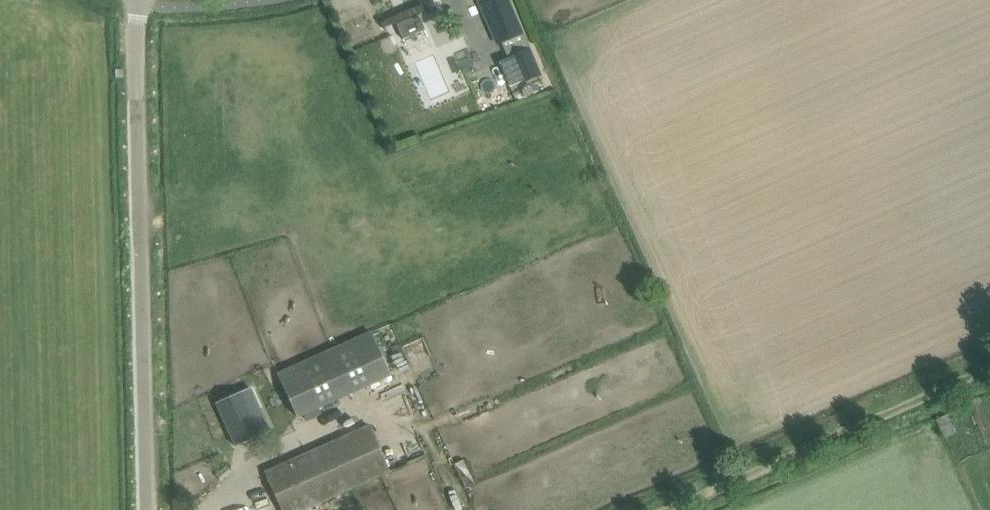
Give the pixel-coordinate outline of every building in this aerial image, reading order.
[(437,10),(432,0),(426,0),(420,3),(426,15),(437,10)] [(497,44),(501,42),(508,58),(499,62),(509,87),(520,83),(539,75),(528,49),(521,33),(507,0),(478,0),(497,44)] [(296,416),(389,375),(371,333),(278,375),(296,416)] [(376,443),(382,440),(376,425),(369,427),(265,473),(281,509),(301,509),(388,472),(376,443)]
